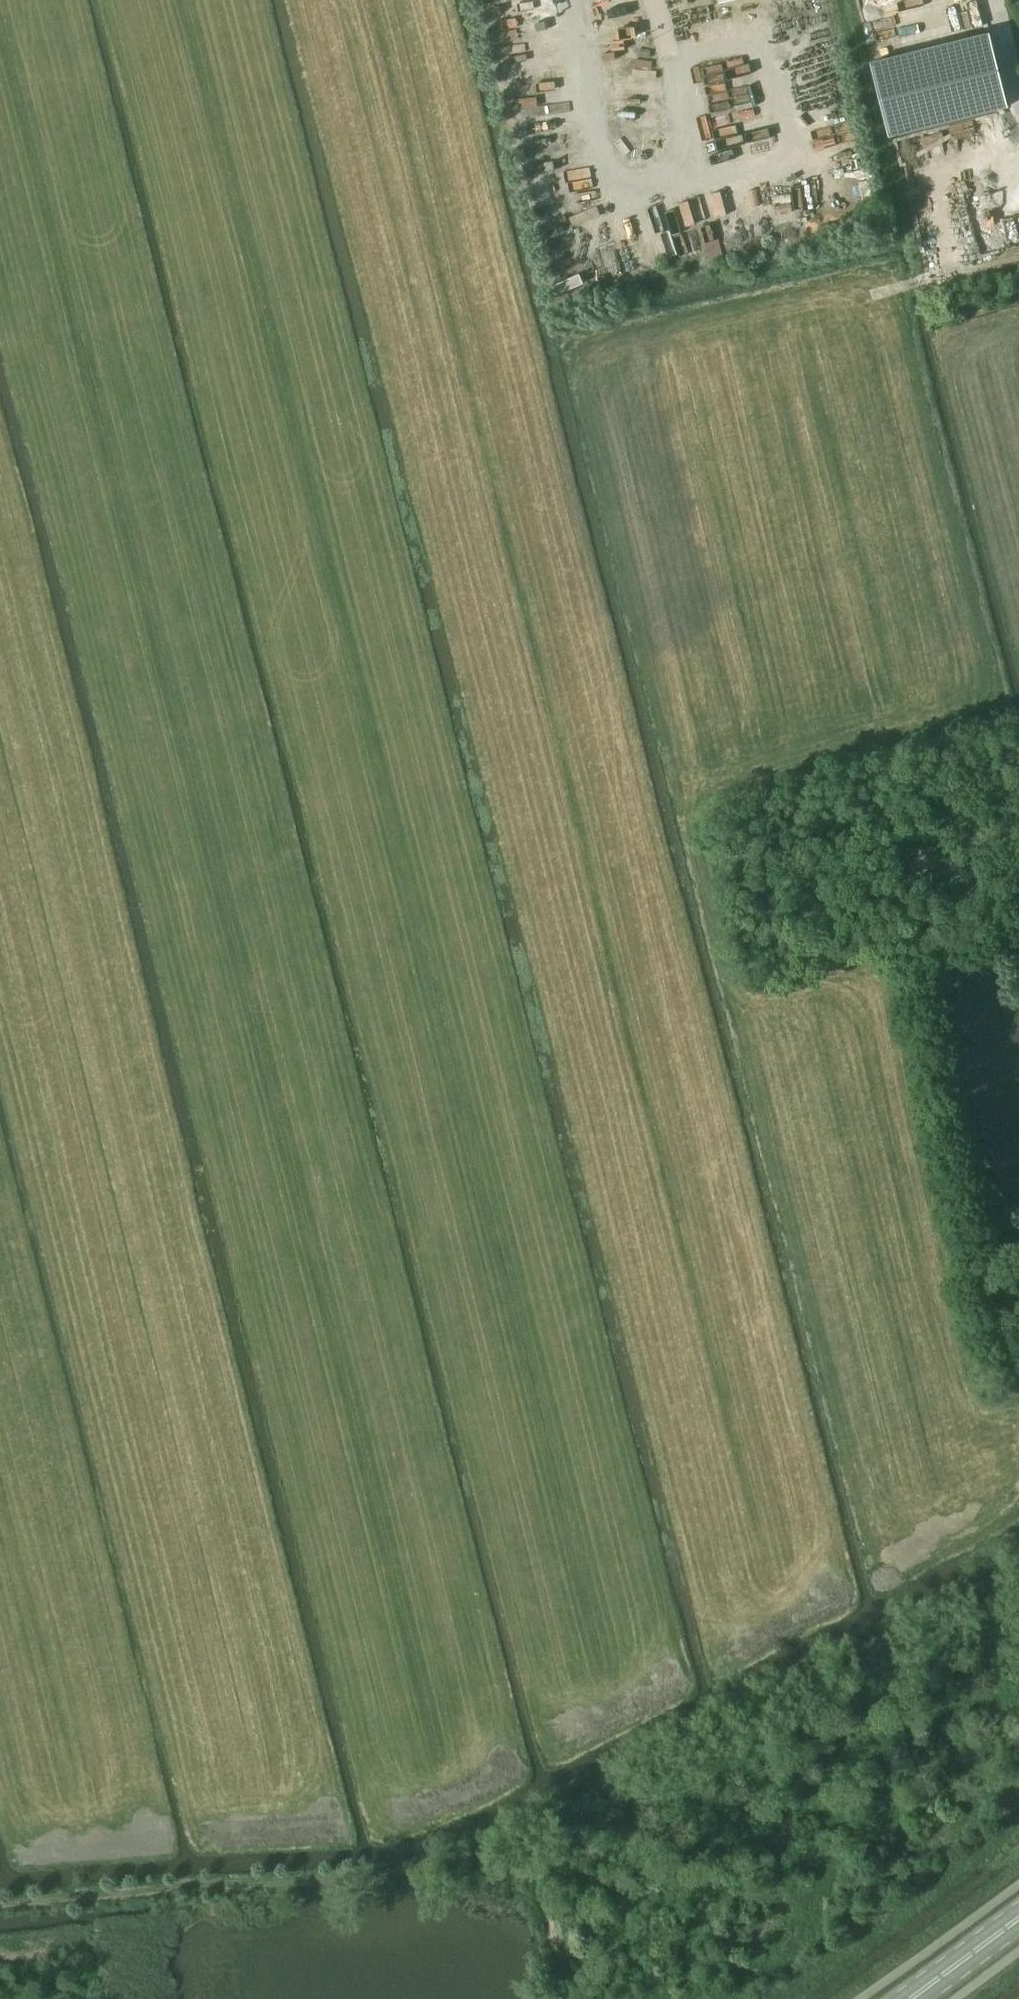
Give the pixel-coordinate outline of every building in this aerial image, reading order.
[(875,63),(996,32),(986,0),(860,0),(875,63)]
